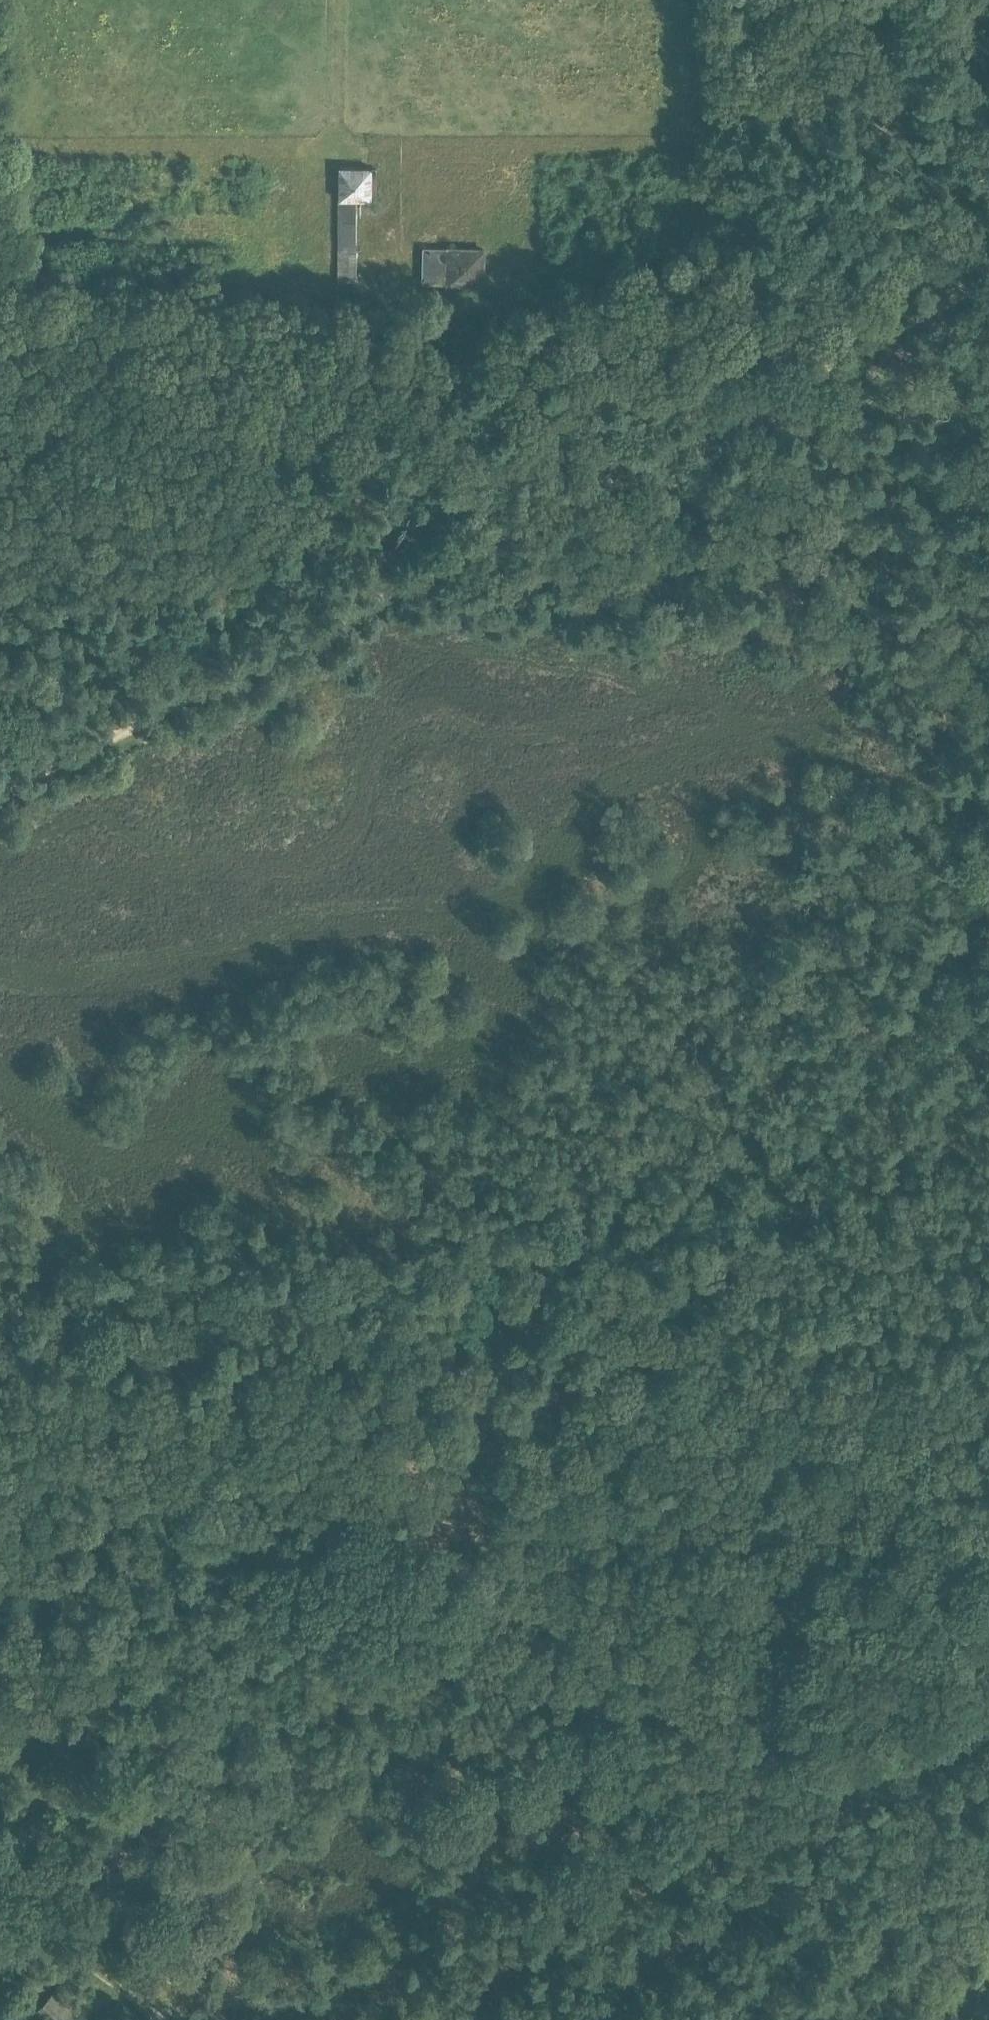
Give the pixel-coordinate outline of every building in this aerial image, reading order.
[(377,168),(339,167),(339,221),(326,221),(326,254),(338,254),(338,281),(358,280),(357,242),(377,242),(377,168)] [(484,285),(485,249),(424,247),(423,284),(448,284),(484,285)]
